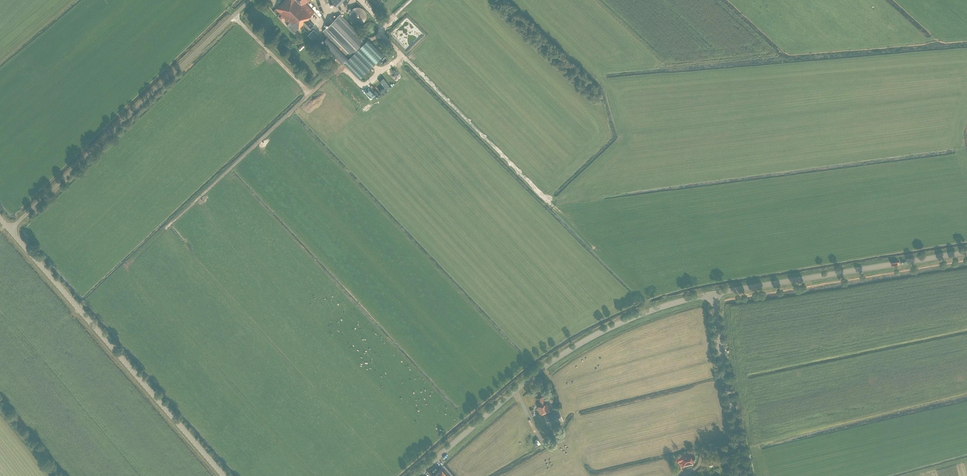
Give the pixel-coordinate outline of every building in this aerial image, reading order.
[(276,9),(292,26),(290,28),(294,32),(303,23),(309,29),(313,24),(308,19),(315,13),(306,4),(310,0),(285,0),(276,9)] [(360,20),(367,17),(362,6),(354,9),(355,10),(351,12),(352,14),(355,13),(356,17),(358,16),(360,20)] [(366,40),(340,14),(323,31),(328,36),(321,43),(343,65),(345,64),(378,98),(402,75),(368,39),(366,40)] [(314,29),(308,35),(313,40),(319,34),(314,29)] [(541,414),(550,410),(547,403),(546,403),(544,397),(543,398),(542,396),(538,397),(540,402),(539,403),(540,405),(537,407),(541,414)] [(559,410),(545,416),(549,425),(562,420),(559,410)] [(680,466),(682,466),(682,467),(685,466),(685,465),(692,463),(692,461),(696,460),(694,455),(691,456),(690,453),(676,457),(677,463),(681,462),(680,463),(680,466)]
